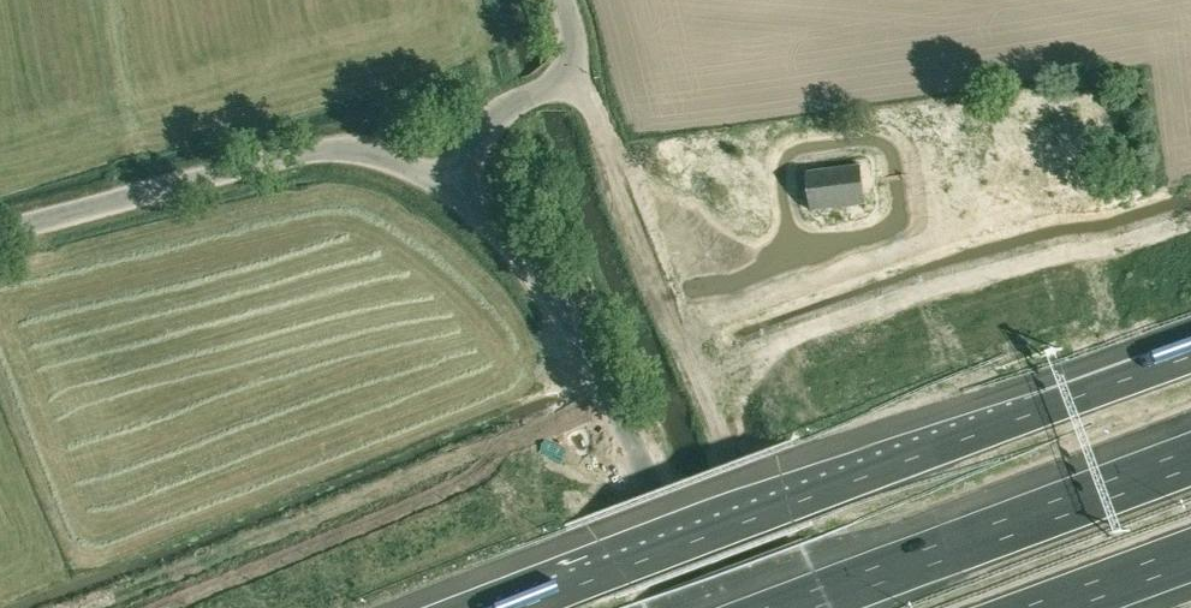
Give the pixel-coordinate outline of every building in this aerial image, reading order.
[(810,212),(819,211),(865,204),(859,166),(805,174),(810,212)]
